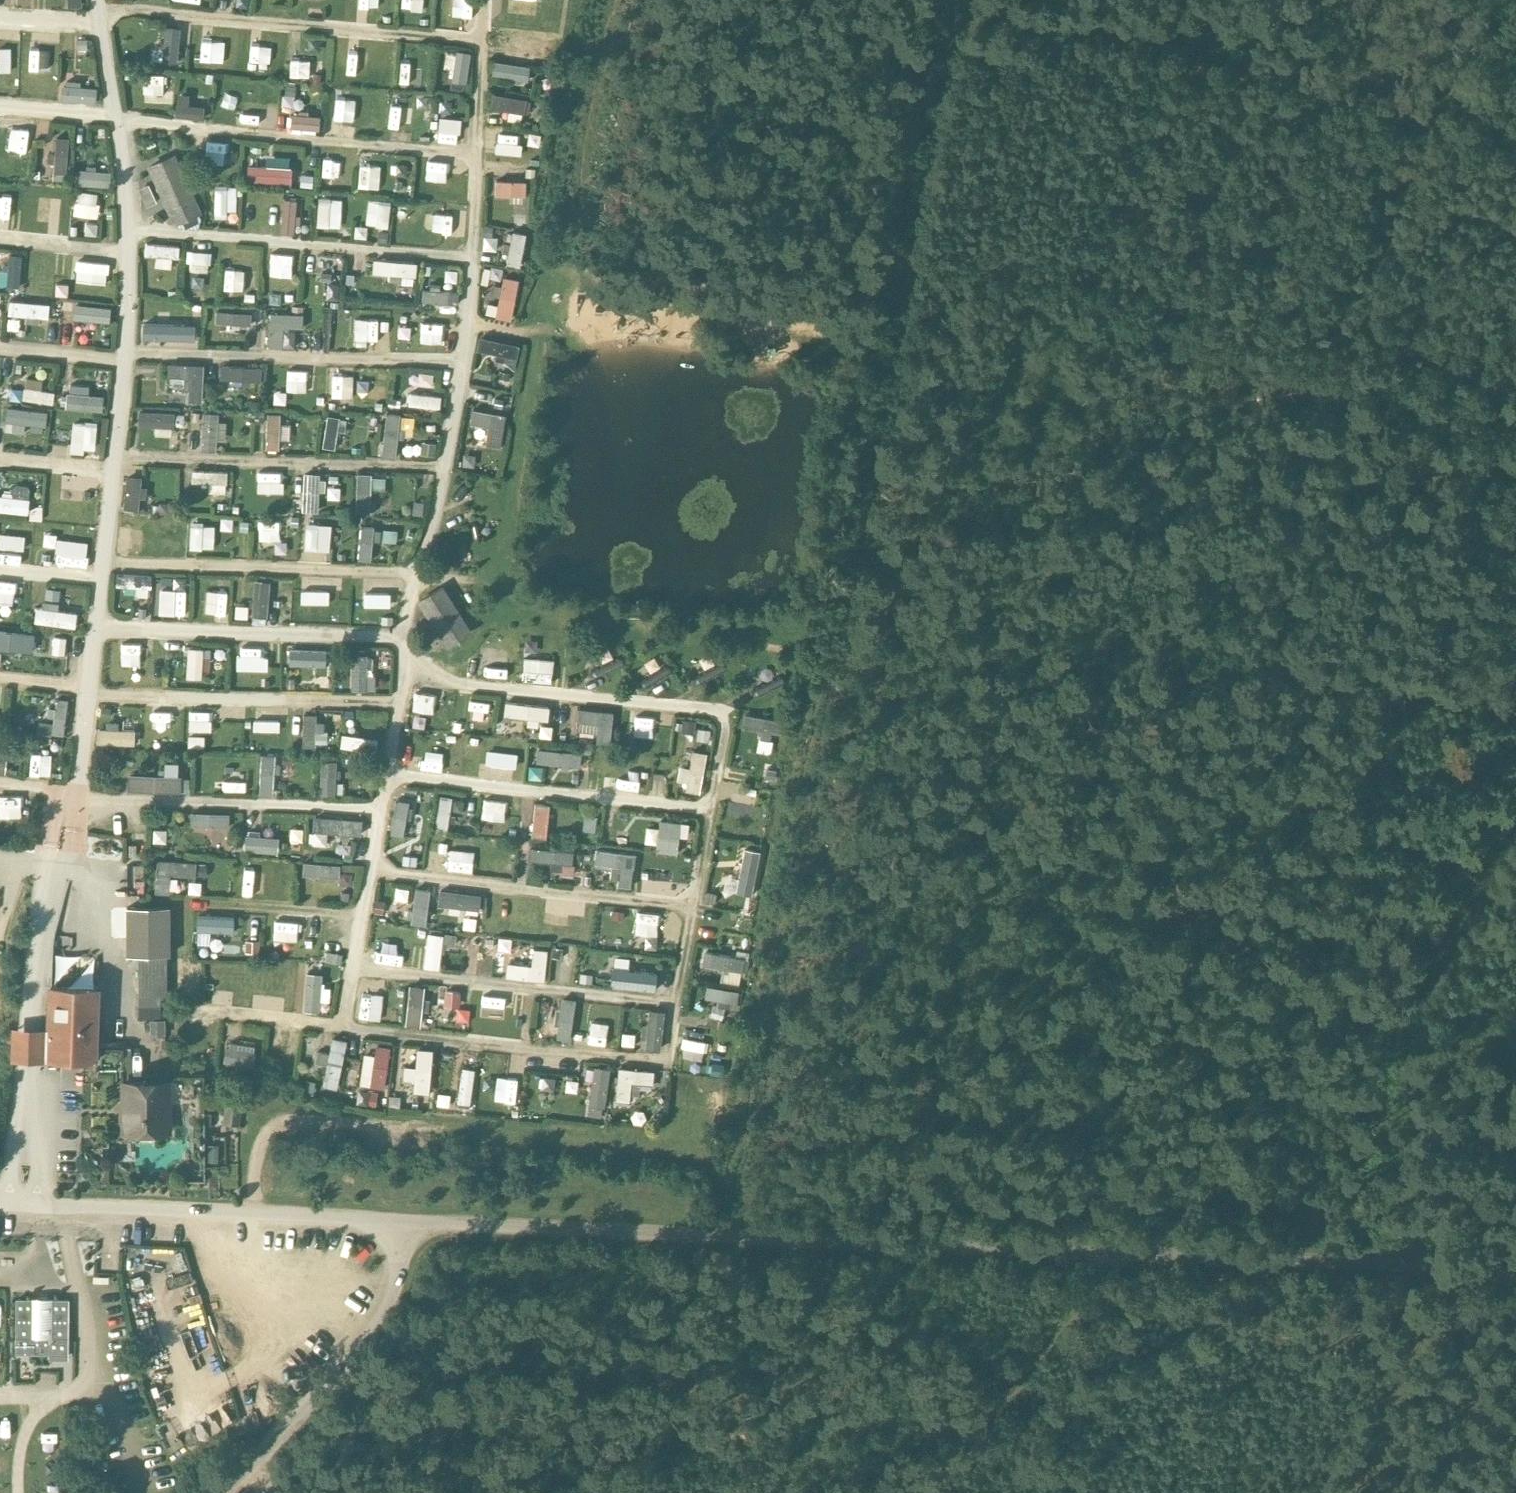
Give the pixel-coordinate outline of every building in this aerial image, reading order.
[(352,0),(330,0),(330,8),(352,9),(352,0)] [(425,0),(403,0),(402,8),(424,10),(425,0)] [(456,0),(440,0),(438,25),(454,26),(456,0)] [(181,61),(181,24),(153,24),(153,61),(181,61)] [(218,51),(243,51),(243,29),(219,28),(218,51)] [(15,78),(31,78),(31,47),(49,48),(49,32),(15,32),(15,78)] [(288,34),(265,33),(264,58),(288,59),(288,34)] [(526,58),(527,47),(537,49),(539,38),(498,33),(496,45),(510,47),(509,55),(526,58)] [(360,40),(337,39),(336,65),(359,65),(360,40)] [(31,50),(32,69),(43,69),(42,49),(31,50)] [(456,49),(455,79),(471,80),(472,49),(456,49)] [(311,75),(312,58),(292,58),(292,75),(311,75)] [(494,80),(531,79),(531,62),(494,63),(494,80)] [(401,84),(424,85),(425,64),(402,63),(401,84)] [(151,94),(170,95),(171,76),(152,75),(151,94)] [(63,99),(97,100),(98,84),(64,84),(63,99)] [(491,106),(531,114),(534,99),(494,91),(491,106)] [(206,104),(190,104),(190,92),(178,92),(178,114),(206,115),(206,104)] [(333,117),(354,120),(357,98),(336,95),(333,117)] [(245,109),(268,111),(269,100),(246,98),(245,109)] [(393,104),(389,126),(399,127),(402,105),(393,104)] [(243,109),(242,119),(266,122),(267,112),(243,109)] [(291,112),(291,127),(321,128),(321,113),(291,112)] [(461,140),(461,116),(440,115),(440,140),(461,140)] [(8,151),(29,151),(30,129),(8,129),(8,151)] [(498,133),(498,153),(522,153),(522,133),(498,133)] [(56,135),(55,170),(69,170),(70,135),(56,135)] [(214,162),(238,163),(239,138),(206,137),(206,148),(214,149),(214,162)] [(201,211),(177,150),(148,162),(172,223),(201,211)] [(343,181),(346,160),(326,157),(323,178),(343,181)] [(249,180),(294,181),(294,164),(250,163),(249,180)] [(381,187),(382,164),(361,163),(360,186),(381,187)] [(80,168),(80,184),(112,184),(112,168),(80,168)] [(463,191),(464,169),(443,169),(443,190),(463,191)] [(495,193),(527,194),(527,178),(496,177),(495,193)] [(216,213),(238,213),(238,184),(216,184),(216,213)] [(78,188),(74,213),(98,216),(102,191),(78,188)] [(319,226),(344,226),(344,196),(319,196),(319,226)] [(298,232),(298,197),(283,197),(283,232),(298,232)] [(391,226),(392,199),(370,199),(369,225),(391,226)] [(13,226),(14,211),(0,210),(0,226),(13,226)] [(439,235),(462,236),(463,212),(440,211),(439,235)] [(524,264),(525,231),(511,230),(509,263),(524,264)] [(177,265),(178,243),(147,242),(147,254),(157,255),(157,265),(177,265)] [(301,271),(301,249),(275,249),(275,271),(301,271)] [(4,284),(21,286),(25,253),(8,251),(4,284)] [(211,273),(212,253),(193,252),(192,273),(211,273)] [(341,265),(341,255),(317,256),(317,266),(341,265)] [(100,288),(100,258),(70,257),(70,287),(100,288)] [(403,282),(417,282),(418,259),(375,258),(375,272),(403,272),(403,282)] [(226,267),(225,288),(245,289),(246,268),(226,267)] [(489,274),(489,300),(500,300),(500,274),(489,274)] [(495,314),(511,318),(521,277),(505,274),(495,314)] [(460,301),(460,288),(424,288),(424,301),(460,301)] [(21,328),(21,315),(51,316),(51,300),(10,299),(9,328),(21,328)] [(75,302),(75,318),(111,320),(112,304),(75,302)] [(293,313),(293,306),(271,306),(271,346),(298,346),(298,327),(305,327),(305,313),(293,313)] [(218,308),(216,320),(252,324),(253,312),(218,308)] [(413,324),(448,329),(450,317),(414,312),(413,324)] [(356,340),(380,341),(381,318),(356,317),(356,340)] [(144,321),(144,338),(198,336),(197,319),(144,321)] [(482,334),(478,348),(503,354),(496,383),(512,387),(522,343),(482,334)] [(204,399),(205,362),(170,361),(170,374),(189,374),(189,399),(204,399)] [(263,378),(263,365),(222,364),(221,377),(263,378)] [(290,390),(313,390),(314,369),(291,369),(290,390)] [(433,385),(436,373),(421,369),(418,381),(433,385)] [(354,396),(355,373),(334,372),(333,396),(354,396)] [(28,376),(24,398),(54,403),(56,390),(43,388),(44,379),(28,376)] [(104,409),(106,393),(89,392),(90,384),(70,383),(68,406),(104,409)] [(409,403),(442,407),(443,394),(410,390),(409,403)] [(6,430),(25,431),(26,422),(48,424),(49,409),(7,406),(6,430)] [(139,425),(157,426),(157,433),(175,434),(176,409),(139,408),(139,425)] [(203,450),(219,450),(219,411),(203,410),(203,450)] [(382,454),(398,455),(401,411),(386,410),(382,454)] [(478,410),(478,423),(489,423),(488,445),(505,445),(506,411),(478,410)] [(267,411),(267,447),(281,447),(281,411),(267,411)] [(346,430),(349,418),(329,414),(323,445),(335,447),(339,428),(346,430)] [(401,429),(414,431),(416,415),(403,414),(401,429)] [(72,449),(97,451),(99,421),(74,419),(72,449)] [(422,453),(437,455),(439,442),(423,441),(422,453)] [(229,491),(229,468),(188,468),(188,481),(210,481),(210,491),(229,491)] [(260,491),(285,491),(286,470),(260,469),(260,491)] [(322,510),(322,471),(304,471),(304,510),(322,510)] [(386,485),(387,473),(358,472),(357,510),(374,511),(375,484),(386,485)] [(124,506),(138,508),(144,475),(130,473),(124,506)] [(96,522),(98,481),(71,480),(71,495),(84,495),(83,503),(72,503),(71,521),(96,522)] [(28,513),(30,497),(0,493),(0,510),(28,513)] [(332,549),(333,522),(306,522),(306,549),(332,549)] [(192,523),(191,547),(216,548),(217,523),(192,523)] [(375,523),(361,523),(359,558),(373,558),(375,523)] [(124,533),(124,548),(145,549),(145,533),(124,533)] [(138,585),(137,594),(151,596),(153,575),(119,571),(118,582),(138,585)] [(187,587),(187,575),(161,575),(161,587),(187,587)] [(21,622),(21,578),(8,578),(8,593),(0,593),(0,609),(7,609),(7,622),(21,622)] [(254,614),(270,614),(271,578),(254,578),(254,614)] [(367,592),(395,592),(395,580),(367,581),(367,592)] [(413,603),(443,646),(472,625),(443,583),(413,603)] [(59,609),(61,588),(48,586),(46,603),(38,602),(36,621),(78,625),(79,611),(59,609)] [(160,588),(159,613),(187,613),(187,589),(160,588)] [(229,614),(229,590),(206,590),(206,614),(229,614)] [(305,619),(305,595),(282,595),(282,619),(305,619)] [(36,630),(0,629),(0,647),(35,648),(36,630)] [(53,651),(67,652),(68,635),(53,634),(53,651)] [(114,663),(135,663),(135,654),(157,654),(157,642),(114,641),(114,663)] [(512,672),(515,645),(503,643),(499,671),(512,672)] [(251,683),(267,684),(268,645),(252,644),(251,683)] [(202,667),(213,668),(213,646),(189,646),(189,677),(202,677),(202,667)] [(291,646),(290,662),(328,663),(329,647),(291,646)] [(376,689),(376,653),(353,653),(352,689),(376,689)] [(518,679),(550,684),(552,672),(520,667),(518,679)] [(419,689),(418,700),(453,706),(454,694),(419,689)] [(67,733),(68,697),(57,696),(57,715),(28,715),(28,733),(67,733)] [(488,722),(491,701),(471,699),(469,719),(488,722)] [(508,699),(506,712),(549,720),(552,707),(508,699)] [(614,753),(617,710),(579,706),(577,729),(598,731),(596,748),(591,747),(590,760),(604,762),(603,770),(649,774),(650,756),(614,753)] [(215,729),(214,708),(191,710),(192,730),(215,729)] [(170,710),(147,710),(147,741),(170,741),(170,710)] [(325,743),(325,712),(304,712),(304,743),(325,743)] [(771,752),(774,731),(784,732),(786,719),(746,712),(744,727),(761,729),(758,750),(771,752)] [(636,715),(634,734),(654,735),(655,716),(636,715)] [(99,742),(137,742),(137,727),(99,728),(99,742)] [(377,750),(379,737),(344,732),(342,745),(377,750)] [(683,765),(680,789),(702,792),(708,750),(694,748),(692,766),(683,765)] [(30,767),(50,767),(50,749),(30,749),(30,767)] [(538,763),(583,763),(583,751),(538,750),(538,763)] [(275,794),(276,753),(262,753),(261,793),(275,794)] [(0,754),(0,770),(7,771),(9,754),(0,754)] [(336,792),(338,759),(325,758),(323,792),(336,792)] [(443,768),(444,760),(423,758),(422,767),(443,768)] [(166,761),(166,773),(129,772),(129,788),(181,789),(181,761),(166,761)] [(225,789),(245,789),(246,771),(226,770),(225,789)] [(24,802),(25,792),(1,790),(0,799),(24,802)] [(732,791),(729,813),(753,817),(756,795),(732,791)] [(435,824),(447,827),(455,795),(443,793),(435,824)] [(404,835),(410,800),(397,798),(392,833),(404,835)] [(484,817),(506,820),(508,800),(486,798),(484,817)] [(534,802),(533,835),(550,836),(550,802),(534,802)] [(232,826),(232,811),(191,811),(191,826),(232,826)] [(316,840),(327,841),(328,832),(364,833),(364,816),(317,815),(316,840)] [(658,850),(677,852),(679,834),(689,835),(690,821),(663,818),(662,827),(648,826),(647,841),(659,842),(658,850)] [(155,842),(168,842),(169,828),(155,828),(155,842)] [(246,851),(280,852),(281,835),(247,834),(246,851)] [(745,846),(735,891),(753,895),(763,850),(745,846)] [(563,874),(575,875),(575,848),(530,847),(530,859),(563,860),(563,874)] [(597,864),(620,865),(619,885),(634,885),(636,851),(597,850),(597,864)] [(643,877),(663,876),(663,873),(684,872),(683,855),(643,857),(643,877)] [(172,892),(172,874),(196,875),(197,859),(157,858),(156,892),(172,892)] [(341,878),(343,864),(306,859),(304,873),(341,878)] [(245,893),(267,894),(267,874),(245,873),(245,893)] [(413,923),(428,924),(431,888),(415,887),(413,923)] [(439,903),(481,910),(483,894),(441,887),(439,903)] [(168,955),(168,907),(127,907),(127,955),(168,955)] [(637,945),(658,948),(662,913),(641,910),(637,945)] [(211,944),(211,931),(236,932),(237,915),(199,915),(199,944),(211,944)] [(369,958),(381,961),(385,938),(391,939),(394,927),(375,924),(369,958)] [(304,959),(304,943),(291,943),(291,933),(269,932),(269,958),(304,959)] [(417,932),(417,942),(426,942),(426,968),(442,968),(443,932),(417,932)] [(511,946),(510,961),(532,962),(533,946),(511,946)] [(557,946),(555,955),(576,959),(578,950),(557,946)] [(508,962),(507,977),(547,979),(548,947),(534,947),(533,963),(508,962)] [(327,962),(343,964),(344,953),(328,951),(327,962)] [(704,951),(703,966),(726,967),(725,981),(741,982),(743,954),(704,951)] [(658,989),(659,970),(629,969),(629,958),(614,958),(613,987),(658,989)] [(233,976),(249,977),(249,965),(233,964),(233,976)] [(297,981),(297,964),(251,964),(251,981),(297,981)] [(318,1012),(320,1000),(330,1002),(333,987),(322,985),(324,974),(311,971),(303,1010),(318,1012)] [(410,983),(407,1024),(421,1025),(424,984),(410,983)] [(730,999),(732,987),(708,984),(706,996),(730,999)] [(95,987),(46,985),(44,1024),(43,1058),(92,1060),(95,987)] [(425,1007),(444,1008),(445,987),(426,986),(425,1007)] [(447,989),(446,1005),(463,1006),(463,990),(447,989)] [(497,990),(491,1028),(515,1032),(521,994),(497,990)] [(561,997),(560,1024),(546,1023),(545,1037),(574,1039),(576,998),(561,997)] [(361,1017),(380,1020),(383,1002),(363,999),(361,1017)] [(459,1008),(459,1021),(472,1021),(472,1008),(459,1008)] [(661,1051),(666,1010),(647,1008),(642,1048),(661,1051)] [(607,1045),(611,1024),(593,1020),(589,1042),(607,1045)] [(8,1056),(43,1058),(44,1024),(9,1023),(8,1056)] [(685,1028),(683,1042),(706,1045),(703,1071),(721,1073),(726,1033),(685,1028)] [(334,1037),(325,1085),(339,1088),(348,1040),(334,1037)] [(256,1066),(257,1044),(227,1043),(226,1065),(256,1066)] [(378,1044),(376,1055),(366,1053),(361,1084),(386,1088),(393,1046),(378,1044)] [(121,1076),(134,1076),(134,1047),(122,1046),(121,1076)] [(419,1047),(416,1066),(407,1065),(405,1078),(416,1079),(415,1091),(430,1093),(436,1049),(419,1047)] [(473,1103),(477,1068),(463,1066),(460,1101),(473,1103)] [(591,1116),(608,1117),(609,1066),(593,1066),(591,1116)] [(656,1083),(656,1069),(619,1068),(618,1103),(632,1103),(632,1082),(656,1083)] [(545,1075),(544,1089),(579,1092),(580,1078),(545,1075)] [(497,1101),(517,1102),(518,1077),(498,1077),(497,1101)] [(168,1079),(121,1080),(122,1130),(169,1129),(168,1079)] [(226,1122),(243,1122),(243,1099),(226,1099),(226,1122)] [(69,1299),(15,1299),(15,1353),(69,1353),(69,1299)] [(14,1432),(14,1415),(0,1415),(0,1433),(14,1432)]
